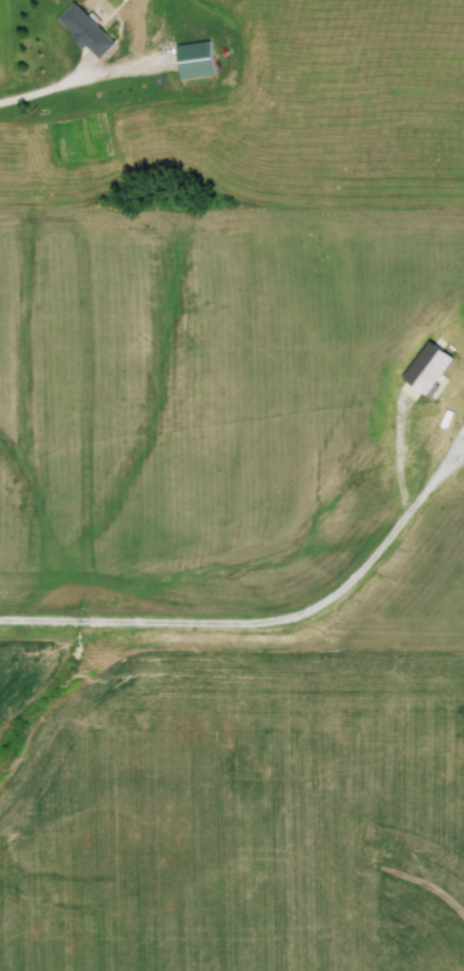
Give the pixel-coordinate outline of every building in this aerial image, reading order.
[(73,2),(57,18),(99,59),(114,43),(73,2)] [(178,81),(213,77),(208,41),(174,46),(178,81)]
